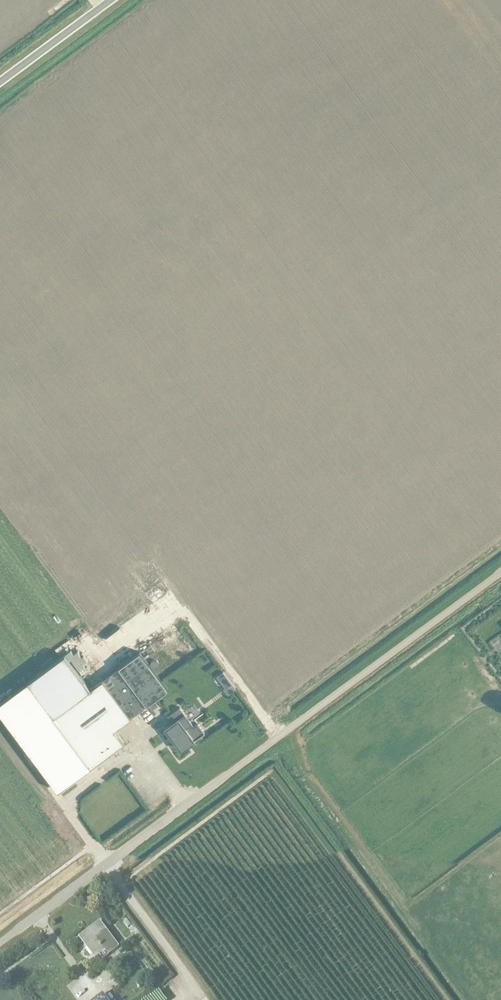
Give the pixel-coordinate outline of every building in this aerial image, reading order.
[(102,679),(130,717),(167,689),(139,652),(102,679)] [(64,654),(27,681),(53,716),(90,688),(64,654)] [(102,679),(53,716),(91,766),(123,742),(114,729),(130,717),(102,679)] [(59,791),(91,766),(53,716),(27,681),(0,702),(0,712),(59,791)] [(173,723),(166,728),(182,749),(189,744),(190,746),(202,737),(200,736),(204,733),(197,723),(194,726),(180,707),(168,716),(173,723)] [(78,937),(82,942),(94,959),(105,951),(108,955),(119,947),(99,921),(78,937)]
